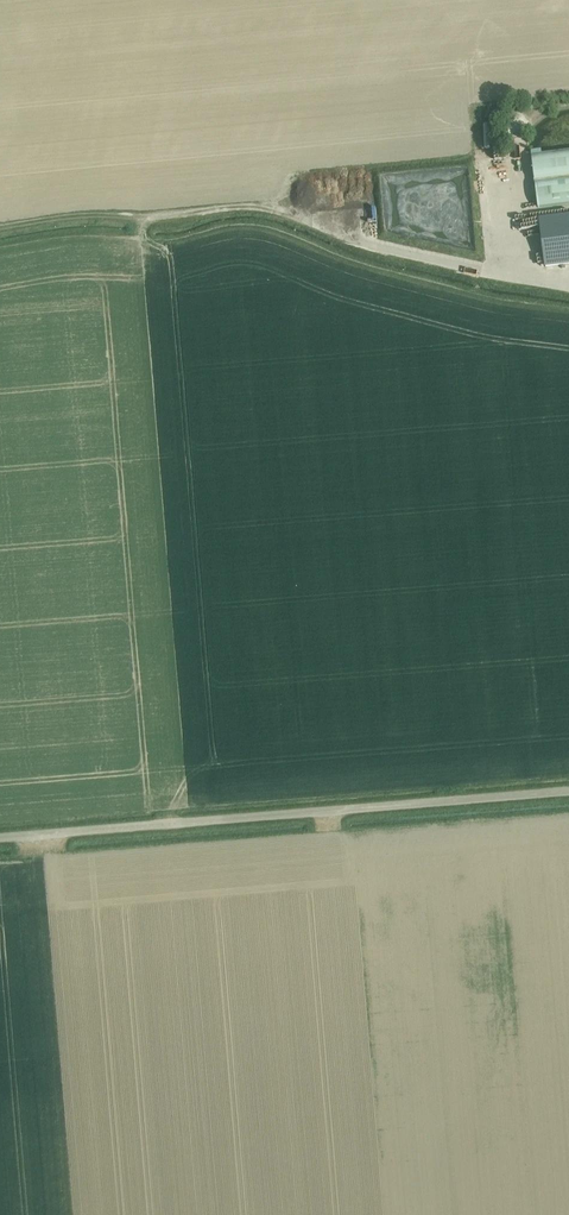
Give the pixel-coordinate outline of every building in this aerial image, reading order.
[(495,141),(493,124),(487,125),(489,150),(498,150),(498,141),(495,141)] [(534,180),(568,176),(568,149),(531,154),(534,180)] [(568,204),(568,176),(534,180),(537,207),(568,204)] [(539,220),(545,267),(568,264),(568,216),(539,220)]
